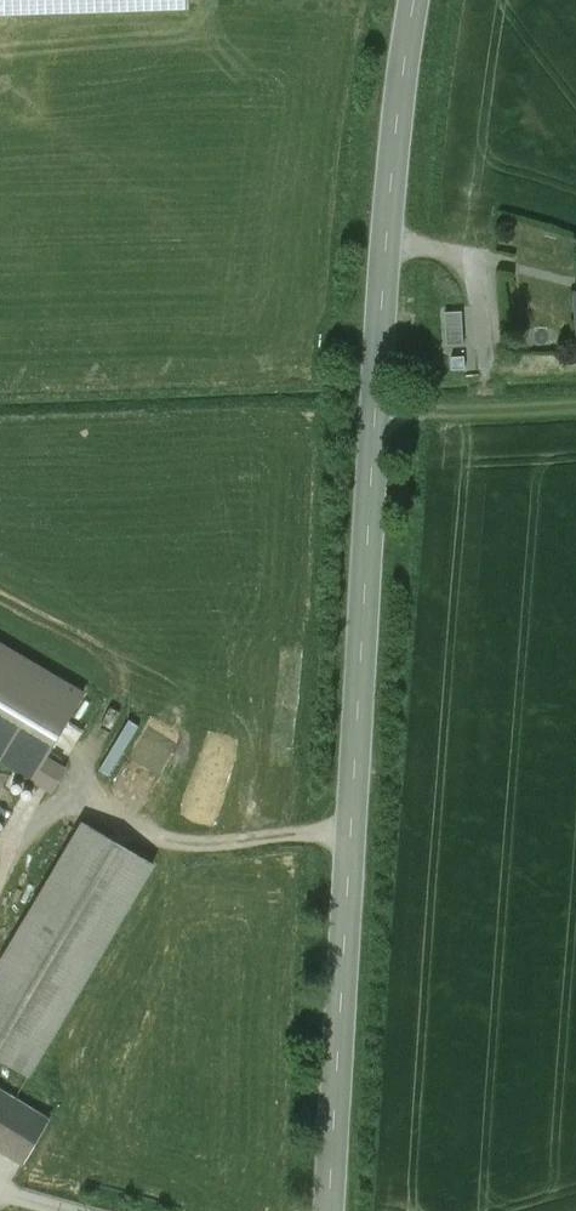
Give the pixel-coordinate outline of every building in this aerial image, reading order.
[(185,6),(185,0),(0,0),(0,12),(185,6)] [(462,311),(445,312),(447,345),(464,344),(462,311)] [(464,357),(452,357),(452,370),(465,369),(464,357)] [(0,644),(0,759),(53,790),(66,768),(46,756),(83,693),(0,644)] [(0,965),(0,1056),(29,1073),(152,864),(84,823),(0,965)] [(0,1091),(0,1149),(24,1163),(49,1120),(15,1100),(0,1091)]
